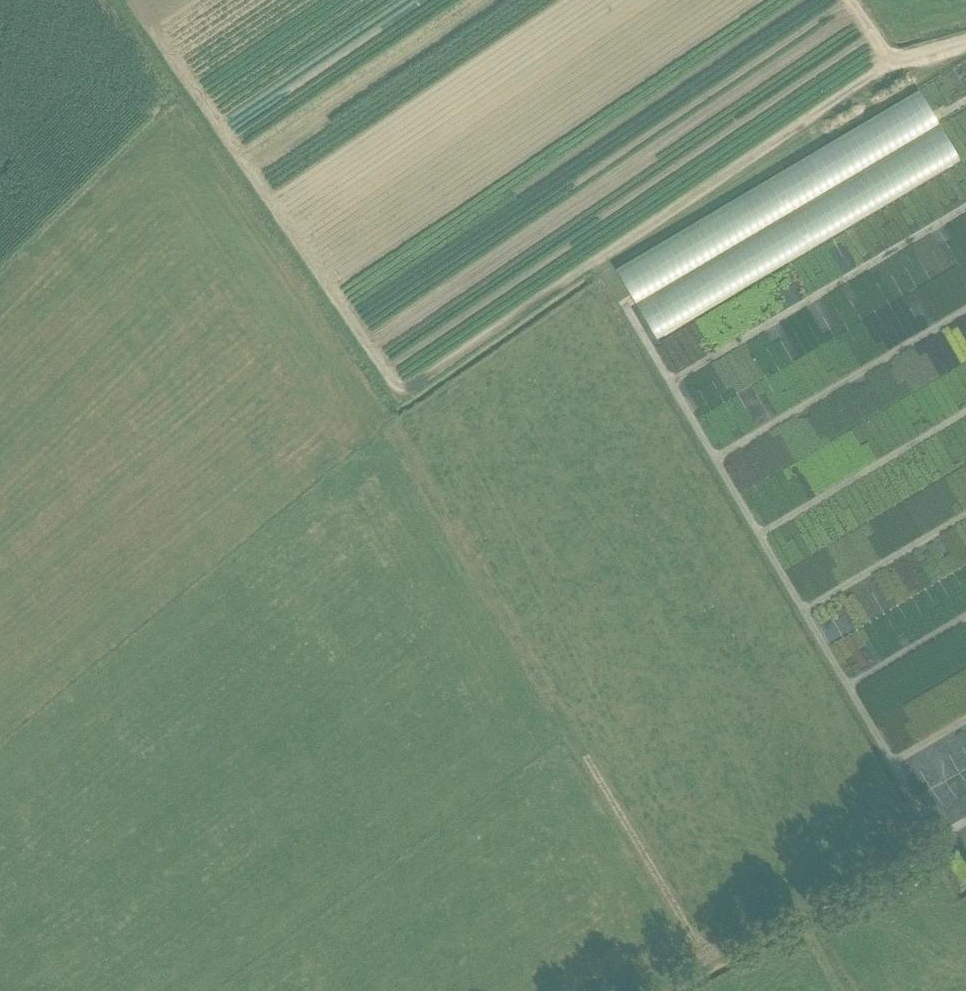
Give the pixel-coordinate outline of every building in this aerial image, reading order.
[(416,363),(401,369),(405,379),(420,372),(416,363)]
